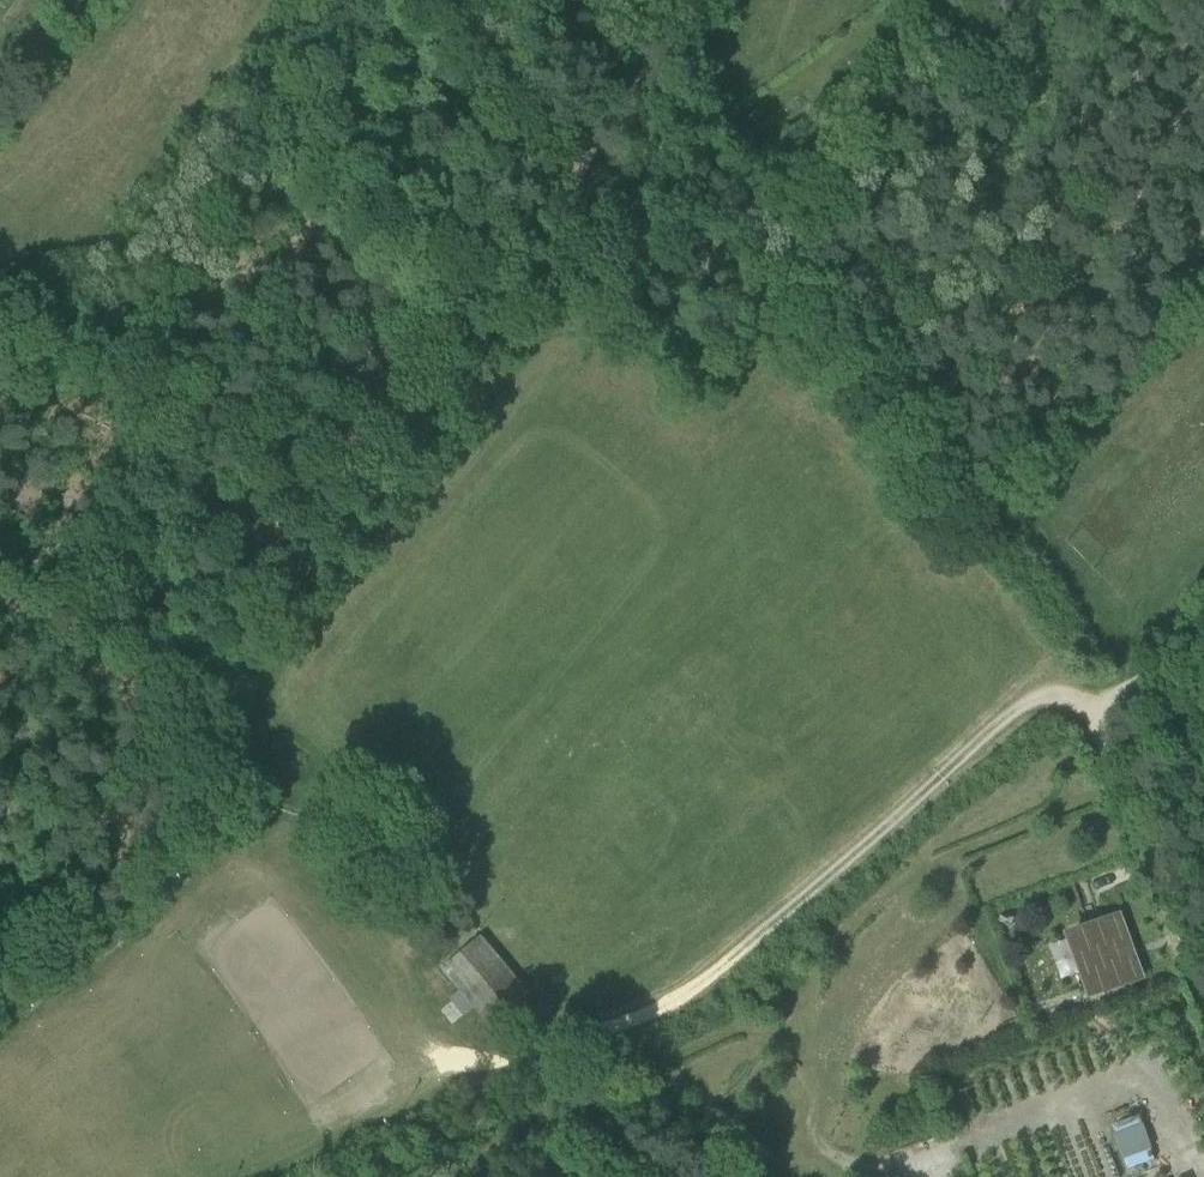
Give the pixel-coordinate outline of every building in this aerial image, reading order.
[(1123,915),(1070,935),(1092,995),(1144,976),(1123,915)] [(440,966),(490,1024),(526,993),(476,935),(440,966)] [(1141,1111),(1111,1118),(1124,1168),(1153,1161),(1141,1111)]
